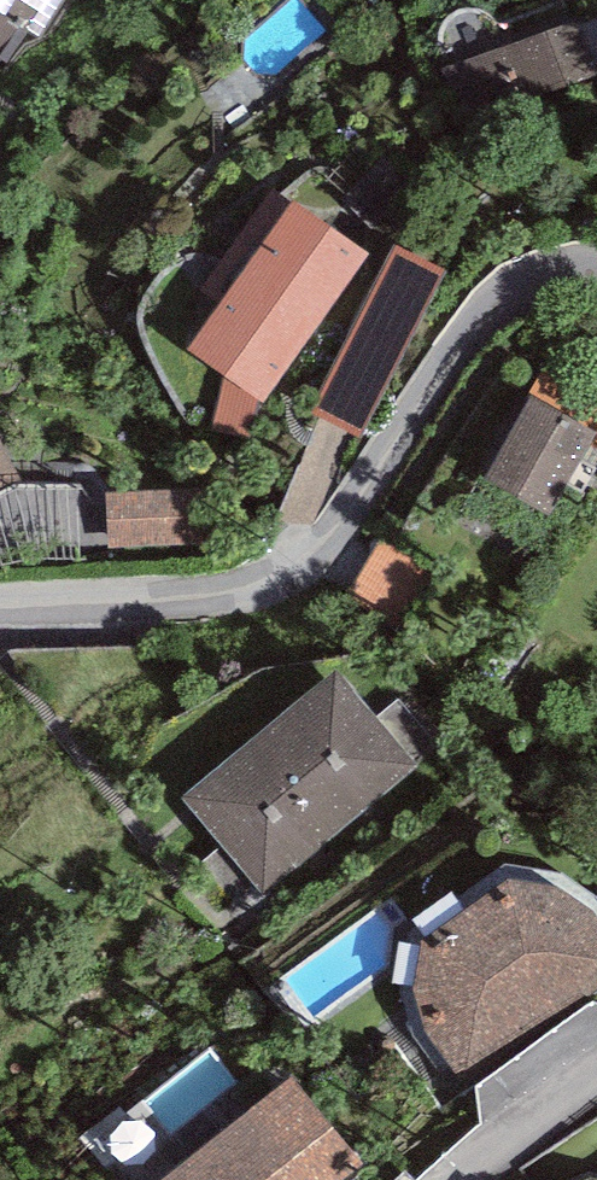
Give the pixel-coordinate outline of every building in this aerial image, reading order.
[(41,39),(64,0),(0,0),(0,15),(41,39)] [(577,21),(441,65),(465,141),(540,116),(534,99),(596,79),(577,21)] [(365,255),(287,202),(186,353),(224,378),(264,405),(365,255)] [(442,270),(393,247),(314,414),(363,437),(442,270)] [(253,443),(264,405),(224,378),(214,433),(253,443)] [(532,395),(485,478),(552,515),(596,435),(596,431),(532,395)] [(21,474),(0,433),(0,484),(21,474)] [(199,484),(104,492),(109,549),(203,542),(199,484)] [(417,768),(333,670),(181,799),(265,898),(417,768)] [(596,989),(596,917),(591,909),(553,885),(508,880),(421,941),(413,992),(423,1034),(460,1084),(596,989)] [(160,1179),(343,1179),(363,1164),(292,1076),(160,1179)]
